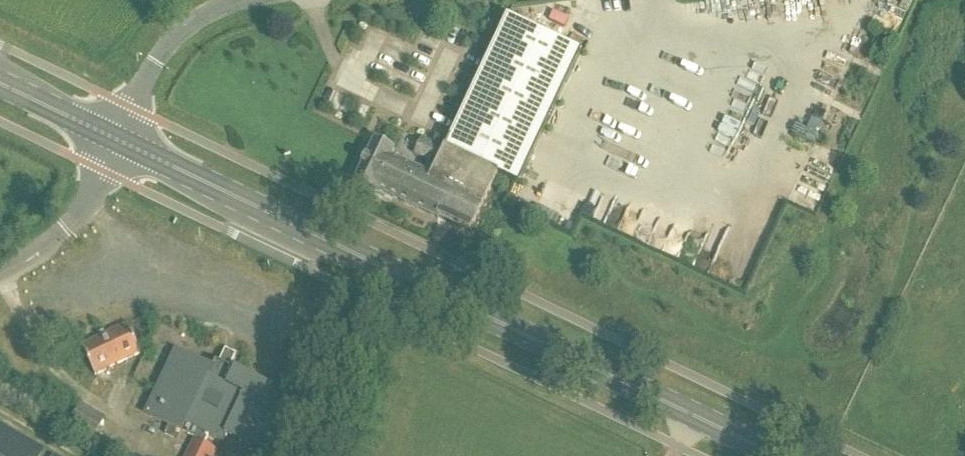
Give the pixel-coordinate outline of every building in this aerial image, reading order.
[(419,168),(403,201),(404,202),(404,201),(439,218),(439,216),(471,230),(497,173),(517,183),(522,185),(582,54),(564,45),(508,19),(447,150),(422,138),(416,153),(431,160),(425,171),(419,168)] [(375,141),(356,181),(376,190),(377,189),(402,201),(403,201),(419,168),(418,167),(418,168),(392,156),(395,151),(375,141)] [(82,344),(96,374),(142,353),(128,323),(82,344)] [(13,364),(2,344),(0,345),(0,365),(3,370),(13,364)] [(184,431),(201,439),(204,431),(223,440),(226,432),(276,455),(291,455),(307,422),(281,410),(289,394),(217,360),(213,367),(177,350),(147,413),(169,424),(164,434),(179,441),(184,431)] [(92,440),(106,417),(81,402),(67,424),(92,440)] [(44,449),(0,423),(0,455),(40,455),(44,449)] [(186,455),(216,455),(218,451),(195,439),(186,455)]
